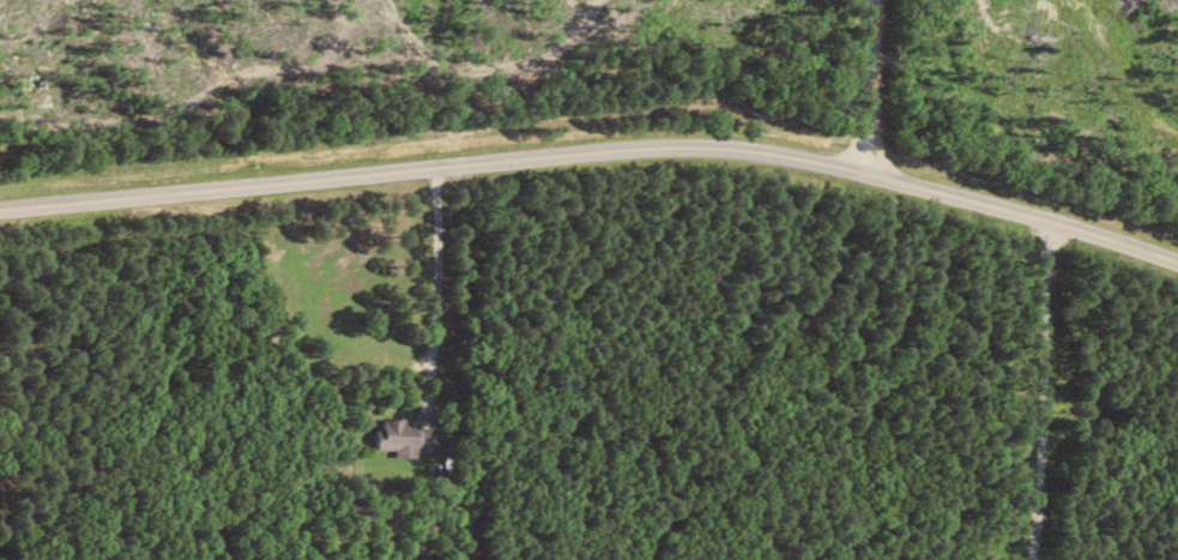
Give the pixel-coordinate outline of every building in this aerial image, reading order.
[(420,457),(420,450),(440,450),(439,429),(421,430),(421,419),(387,420),(387,429),(380,429),(381,449),(400,449),(400,457),(420,457)]
